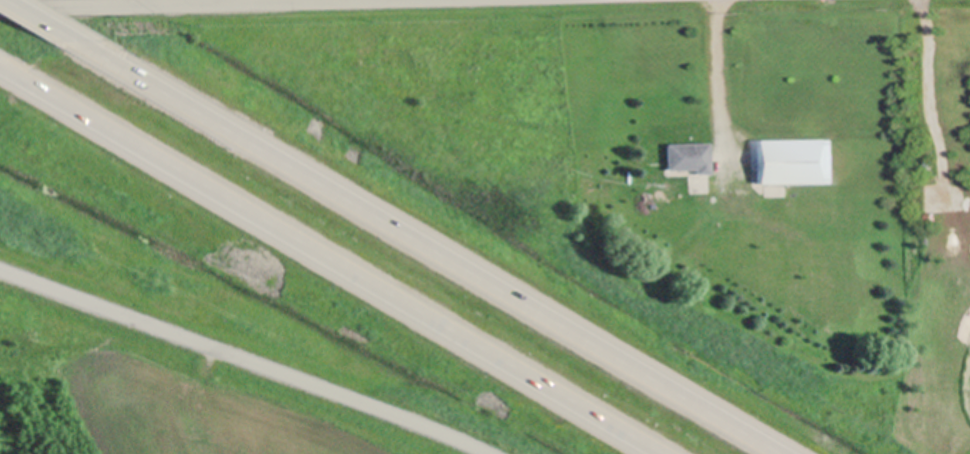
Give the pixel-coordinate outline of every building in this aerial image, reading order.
[(785,183),(763,183),(756,183),(755,139),(829,137),(830,182),(785,183)] [(707,173),(694,173),(693,169),(665,170),(665,168),(664,144),(707,143),(708,173),(707,173)] [(707,173),(707,192),(690,193),(688,191),(688,175),(665,176),(663,173),(663,168),(665,168),(665,170),(693,169),(694,173),(707,173)] [(763,183),(785,183),(785,196),(763,196),(763,183)]
